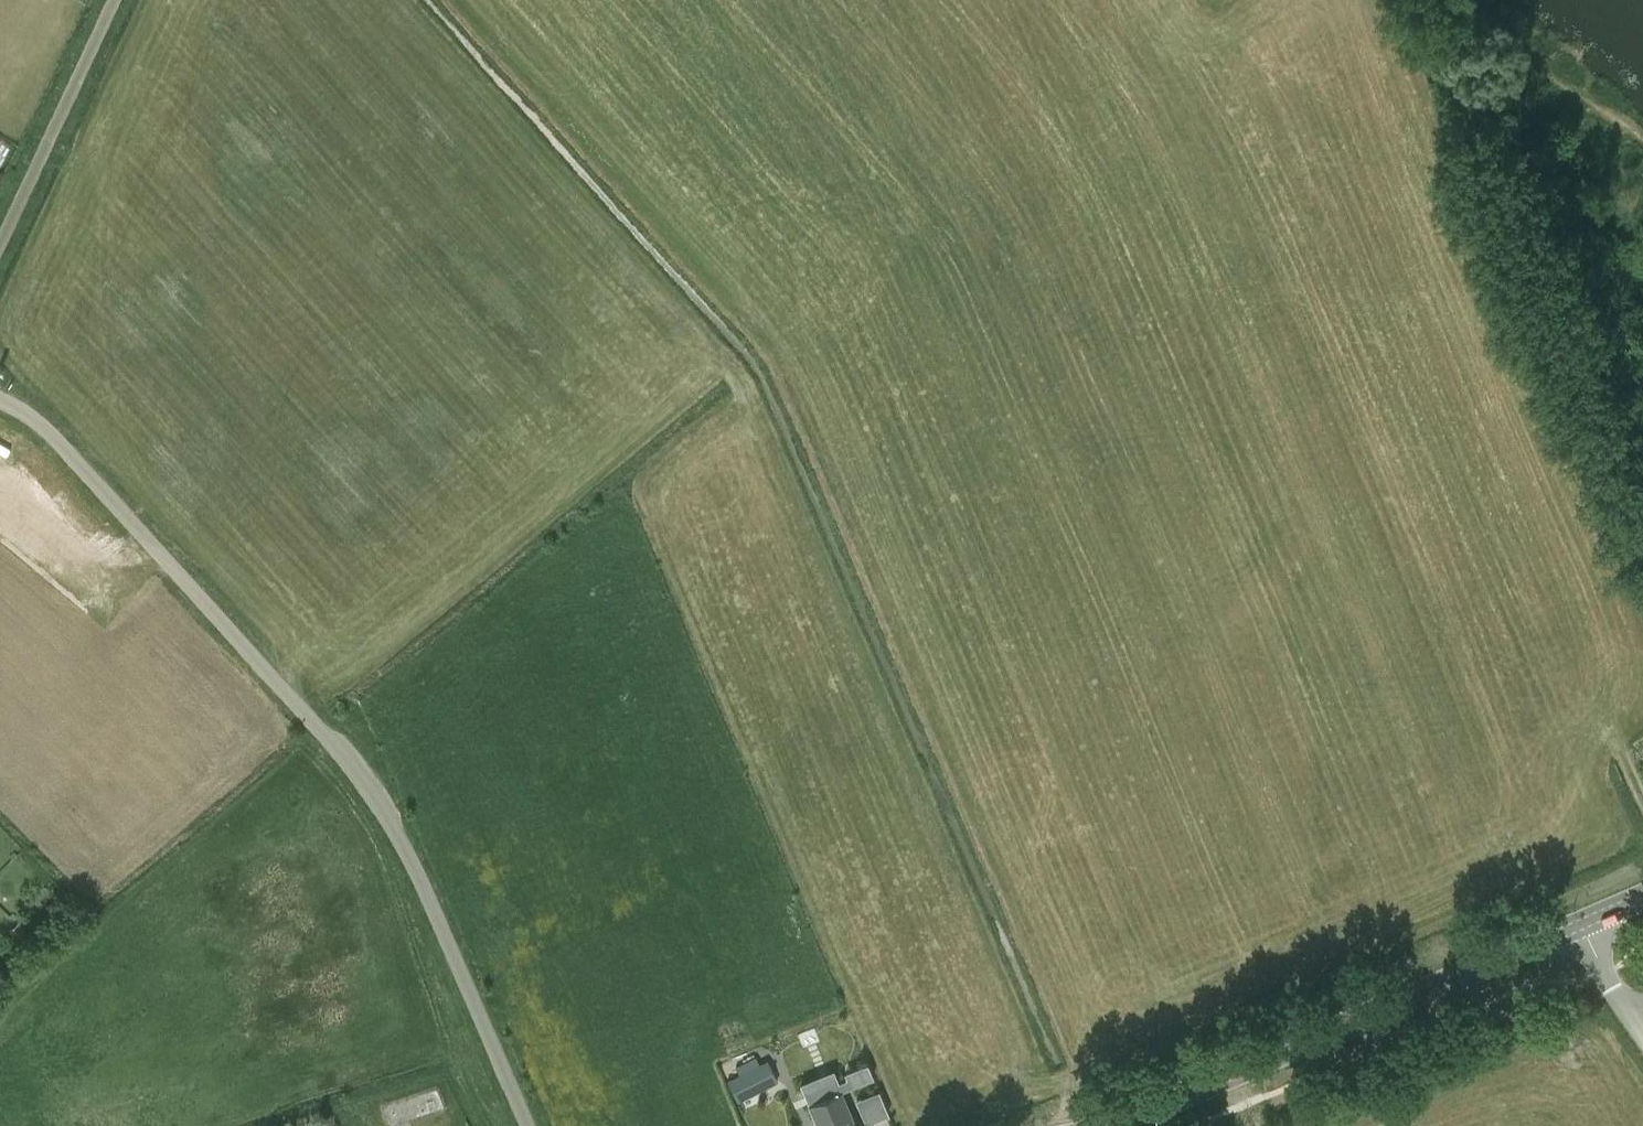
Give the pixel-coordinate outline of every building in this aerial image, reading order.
[(738,1102),(778,1082),(768,1061),(761,1064),(756,1056),(737,1065),(741,1073),(728,1080),(738,1102)] [(841,1091),(808,1105),(817,1125),(855,1125),(841,1091)]
